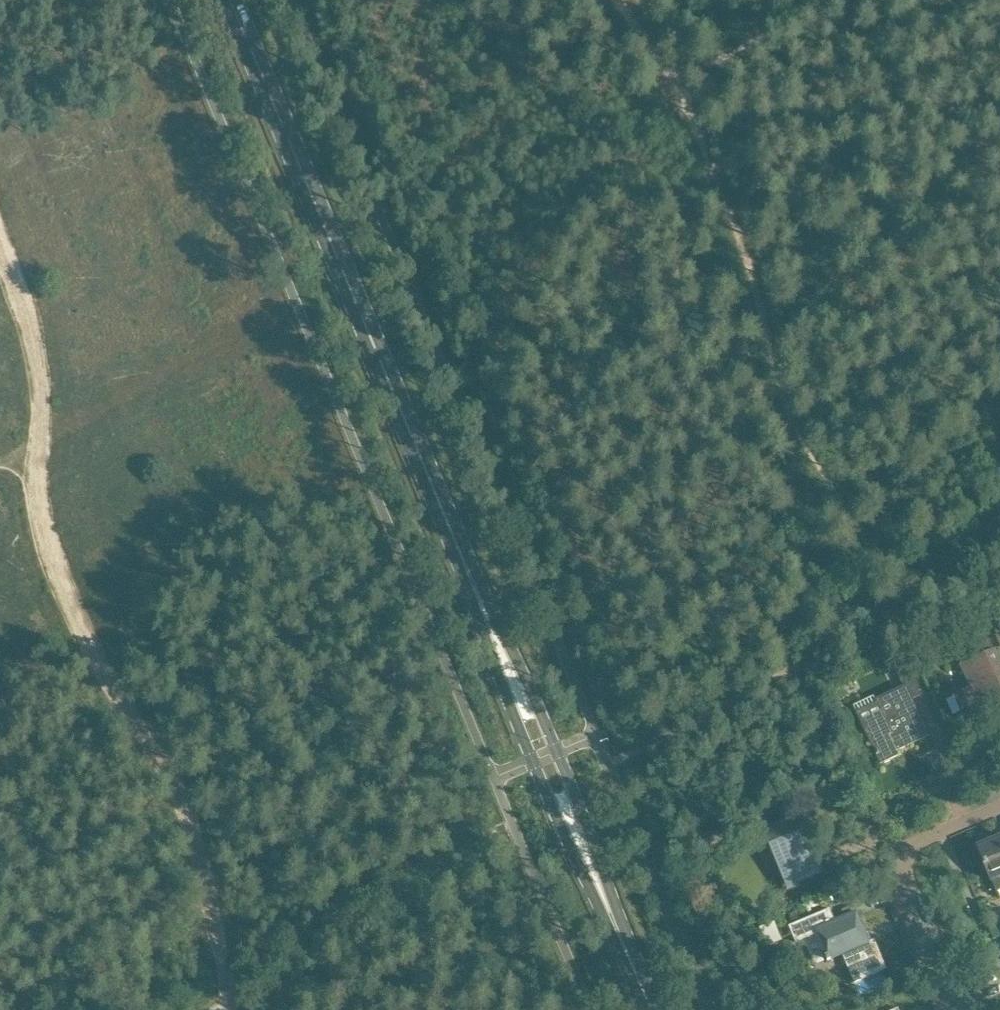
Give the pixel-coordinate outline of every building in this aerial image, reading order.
[(959,705),(967,723),(994,710),(992,704),(999,700),(999,661),(995,650),(993,651),(988,638),(963,648),(969,663),(979,685),(955,696),(959,705)] [(913,678),(903,657),(890,663),(900,684),(913,678)] [(895,751),(929,736),(906,686),(876,700),(881,712),(861,722),(880,764),(898,756),(895,751)] [(810,850),(796,817),(764,831),(781,871),(788,868),(794,882),(805,878),(823,871),(814,848),(810,850)] [(716,827),(702,833),(707,846),(721,840),(716,827)] [(977,847),(996,892),(999,891),(999,838),(977,847)] [(856,912),(835,921),(832,922),(827,910),(789,926),(796,942),(816,934),(827,961),(842,954),(854,983),(887,969),(874,940),(867,943),(863,934),(865,934),(856,912)]
